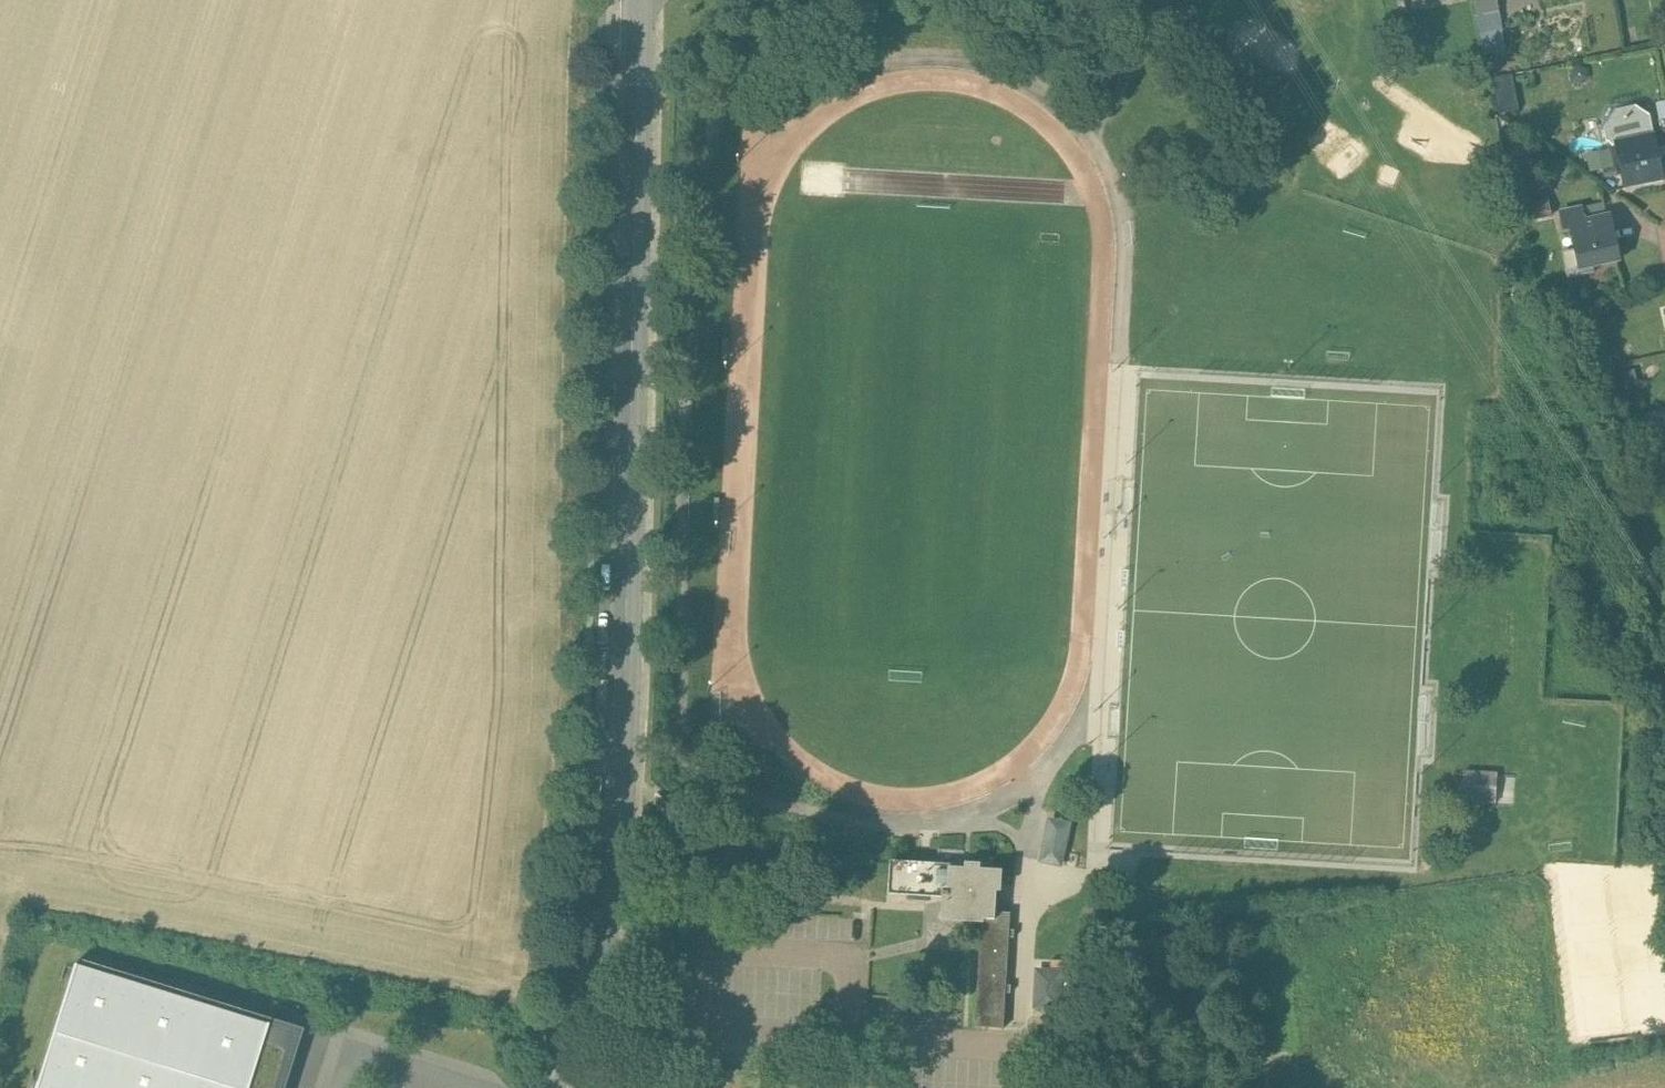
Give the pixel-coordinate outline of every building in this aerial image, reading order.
[(1401,12),(1425,7),(1424,0),(1399,0),(1401,12)] [(1477,14),(1476,14),(1480,34),(1504,29),(1498,0),(1474,0),(1477,14)] [(1514,73),(1497,76),(1503,112),(1520,109),(1514,73)] [(1636,106),(1634,109),(1628,118),(1628,117),(1624,118),(1624,120),(1608,123),(1604,129),(1607,141),(1612,145),(1616,144),(1625,188),(1663,180),(1650,115),(1636,106)] [(1611,148),(1589,154),(1593,171),(1615,165),(1611,148)] [(1515,208),(1518,222),(1550,216),(1547,201),(1515,208)] [(1586,223),(1608,218),(1605,204),(1583,209),(1586,223)] [(1572,226),(1586,223),(1583,209),(1562,213),(1566,231),(1573,230),(1572,226)] [(1586,223),(1572,226),(1573,230),(1581,266),(1617,258),(1608,218),(1586,223)] [(1462,771),(1460,799),(1494,802),(1496,773),(1462,771)] [(1069,824),(1052,820),(1051,820),(1043,859),(1060,863),(1061,863),(1069,824)] [(891,892),(924,895),(948,896),(947,914),(948,916),(982,918),(976,1027),(1002,1028),(1004,1028),(1005,1004),(1005,1003),(1002,1003),(1003,993),(1011,993),(1011,986),(1011,985),(1003,985),(1006,937),(1014,938),(1015,930),(1007,929),(1007,914),(1011,914),(1011,913),(996,912),(997,891),(1002,891),(1003,871),(950,867),(950,866),(893,863),(891,892)] [(73,965),(34,1087),(272,1087),(283,1052),(260,1045),(266,1025),(73,965)] [(1036,977),(1036,982),(1034,1008),(1060,1009),(1063,971),(1062,970),(1045,969),(1045,977),(1036,977)]
